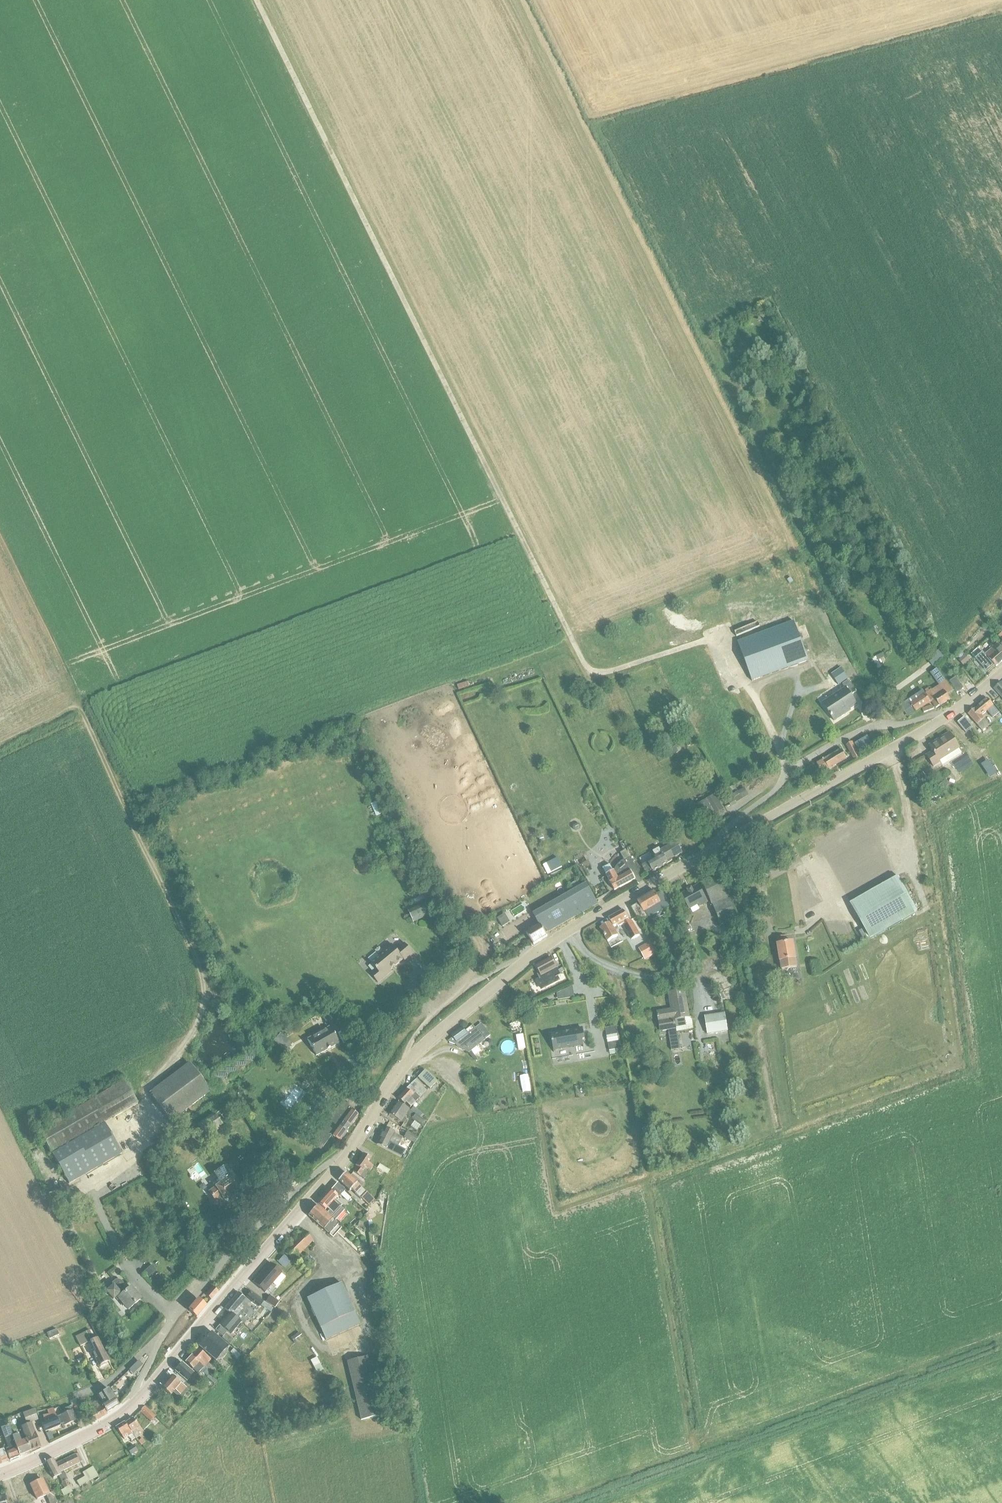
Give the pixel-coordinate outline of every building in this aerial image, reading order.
[(794,621),(738,642),(752,681),(808,660),(794,621)] [(996,667),(1001,662),(1001,648),(998,643),(985,655),(996,667)] [(879,661),(889,657),(887,651),(877,655),(879,661)] [(966,664),(973,658),(968,652),(961,658),(966,664)] [(975,670),(980,666),(975,659),(970,663),(975,670)] [(926,674),(935,668),(931,662),(923,667),(926,674)] [(938,666),(933,671),(943,682),(949,677),(938,666)] [(831,675),(838,685),(848,679),(841,668),(831,675)] [(949,682),(957,693),(963,688),(956,678),(949,682)] [(823,703),(834,721),(844,715),(843,714),(857,705),(851,696),(856,692),(849,680),(842,684),(845,688),(823,703)] [(910,702),(902,707),(908,717),(916,711),(931,701),(936,707),(949,698),(947,695),(953,691),(947,681),(933,690),(932,689),(925,694),(923,691),(909,700),(910,702)] [(1001,698),(1001,684),(1001,683),(994,688),(1001,698)] [(993,718),(999,713),(987,698),(968,714),(981,730),(988,725),(981,716),(987,711),(993,718)] [(957,723),(965,733),(972,727),(964,717),(957,723)] [(939,760),(959,748),(949,733),(929,745),(933,751),(926,755),(934,767),(941,762),(939,760)] [(862,750),(875,744),(871,736),(858,741),(862,750)] [(846,746),(854,760),(860,756),(852,742),(846,746)] [(679,744),(669,749),(672,755),(682,750),(679,744)] [(824,760),(817,764),(821,771),(833,765),(846,758),(842,750),(824,760)] [(992,778),(1000,774),(992,759),(985,762),(992,778)] [(697,805),(706,819),(724,809),(715,794),(697,805)] [(379,799),(372,801),(377,815),(383,813),(379,799)] [(653,852),(656,857),(642,865),(647,873),(653,869),(653,870),(672,860),(671,858),(682,853),(676,842),(660,851),(659,848),(653,852)] [(610,865),(603,868),(606,875),(614,890),(635,879),(641,876),(637,868),(637,869),(632,860),(626,850),(620,853),(624,860),(620,863),(618,864),(617,866),(616,868),(615,869),(614,871),(613,872),(610,865)] [(722,876),(703,884),(710,900),(721,925),(739,918),(722,876)] [(852,904),(858,914),(871,938),(915,914),(895,879),(852,904)] [(587,883),(581,886),(578,880),(569,885),(572,892),(533,914),(540,926),(527,933),(534,945),(547,936),(546,933),(598,903),(587,883)] [(708,902),(699,885),(692,889),(691,888),(688,890),(688,891),(681,895),(689,909),(698,904),(699,907),(708,902)] [(639,904),(631,908),(639,922),(659,911),(656,905),(661,903),(664,909),(674,904),(667,889),(656,895),(654,892),(638,902),(639,904)] [(437,911),(431,899),(428,894),(414,901),(416,906),(407,910),(413,922),(437,911)] [(527,899),(498,915),(510,939),(528,929),(529,931),(534,928),(530,921),(532,920),(527,911),(532,909),(527,899)] [(624,910),(617,914),(609,918),(611,922),(600,928),(608,942),(618,936),(613,927),(617,925),(618,927),(623,924),(631,940),(639,935),(632,922),(630,922),(624,910)] [(778,944),(781,961),(782,970),(784,969),(787,971),(789,968),(796,967),(792,942),(786,943),(785,937),(777,938),(778,944)] [(641,946),(647,958),(659,952),(653,940),(641,946)] [(371,974),(378,983),(379,982),(378,982),(391,971),(392,972),(392,971),(391,970),(403,959),(405,962),(414,955),(405,943),(396,950),(392,944),(382,952),(383,954),(371,964),(376,969),(371,974)] [(551,957),(536,965),(541,975),(539,976),(538,975),(537,975),(539,978),(537,979),(540,985),(553,978),(554,981),(561,978),(562,979),(551,957)] [(573,986),(557,993),(558,1001),(575,998),(573,986)] [(686,1026),(685,1018),(689,1017),(686,990),(670,992),(672,1009),(658,1011),(660,1030),(675,1028),(686,1026)] [(725,1013),(705,1016),(707,1035),(728,1032),(725,1013)] [(511,1018),(513,1031),(523,1030),(521,1017),(511,1018)] [(486,1038),(490,1036),(483,1020),(479,1022),(486,1038)] [(462,1028),(447,1039),(449,1042),(454,1039),(457,1043),(456,1044),(459,1049),(469,1053),(486,1040),(477,1028),(476,1029),(473,1025),(465,1031),(462,1028)] [(618,1049),(621,1049),(616,1026),(605,1028),(609,1051),(618,1049)] [(307,1040),(316,1056),(339,1043),(330,1027),(307,1040)] [(583,1040),(585,1040),(583,1029),(573,1031),(573,1030),(569,1031),(569,1032),(563,1033),(563,1032),(551,1034),(554,1050),(583,1044),(583,1040)] [(503,1050),(514,1052),(516,1042),(505,1040),(503,1050)] [(171,1123),(210,1093),(192,1068),(153,1097),(171,1123)] [(418,1077),(429,1089),(436,1082),(425,1070),(418,1077)] [(405,1103),(410,1108),(426,1091),(415,1080),(397,1098),(403,1105),(405,1103)] [(38,1131),(52,1155),(69,1184),(122,1153),(105,1124),(138,1104),(125,1081),(38,1131)] [(406,1115),(422,1126),(425,1121),(397,1102),(389,1114),(401,1123),(401,1122),(403,1123),(406,1120),(404,1118),(406,1115)] [(325,1126),(313,1142),(322,1148),(331,1135),(332,1136),(331,1136),(338,1142),(342,1137),(343,1137),(346,1133),(345,1133),(346,1132),(350,1126),(350,1127),(358,1115),(351,1110),(343,1104),(330,1119),(339,1126),(338,1127),(339,1127),(334,1132),(325,1126)] [(214,1115),(198,1126),(206,1138),(207,1140),(223,1129),(214,1115)] [(376,1145),(401,1157),(405,1150),(389,1142),(394,1133),(385,1128),(376,1145)] [(405,1137),(414,1142),(417,1138),(407,1133),(405,1137)] [(369,1172),(373,1166),(368,1163),(371,1159),(363,1154),(355,1166),(356,1167),(353,1171),(364,1179),(368,1172),(369,1172)] [(379,1164),(377,1169),(387,1175),(390,1170),(379,1164)] [(238,1195),(242,1193),(241,1190),(243,1190),(233,1175),(229,1178),(223,1168),(217,1173),(220,1178),(218,1179),(221,1184),(210,1192),(216,1200),(221,1196),(225,1201),(234,1194),(235,1195),(236,1194),(238,1195)] [(361,1198),(368,1206),(374,1200),(367,1193),(346,1172),(338,1181),(349,1191),(351,1189),(355,1193),(354,1194),(360,1199),(361,1198)] [(282,1184),(289,1190),(298,1179),(292,1173),(282,1184)] [(347,1201),(352,1196),(337,1183),(318,1204),(325,1210),(327,1208),(329,1210),(327,1212),(335,1220),(344,1210),(340,1207),(341,1205),(335,1199),(337,1197),(338,1198),(340,1194),(347,1201)] [(323,1229),(329,1234),(338,1224),(333,1219),(318,1205),(308,1216),(323,1230),(323,1229)] [(203,1219),(209,1229),(215,1225),(209,1215),(203,1219)] [(297,1256),(313,1241),(303,1231),(284,1250),(296,1263),(300,1259),(297,1256)] [(253,1283),(268,1295),(285,1276),(270,1263),(253,1283)] [(116,1281),(115,1282),(109,1287),(110,1289),(107,1292),(113,1300),(115,1298),(117,1301),(119,1299),(128,1310),(141,1299),(131,1288),(125,1293),(122,1289),(123,1288),(123,1287),(123,1286),(123,1285),(123,1284),(122,1283),(121,1282),(120,1281),(119,1281),(118,1281),(117,1281),(116,1281)] [(188,1290),(192,1293),(200,1285),(195,1281),(188,1290)] [(307,1297),(325,1340),(360,1325),(341,1282),(307,1297)] [(206,1295),(211,1299),(218,1291),(213,1286),(206,1295)] [(246,1299),(238,1292),(225,1308),(241,1322),(243,1324),(247,1319),(249,1321),(250,1320),(247,1318),(252,1312),(245,1307),(248,1304),(246,1302),(247,1301),(246,1299)] [(252,1292),(247,1297),(258,1307),(262,1302),(252,1292)] [(266,1301),(274,1308),(278,1302),(270,1296),(266,1301)] [(189,1311),(196,1317),(206,1306),(198,1300),(189,1311)] [(219,1324),(215,1330),(223,1336),(227,1331),(231,1334),(241,1322),(229,1312),(219,1324)] [(47,1333),(49,1339),(59,1335),(56,1329),(47,1333)] [(90,1341),(95,1351),(92,1353),(99,1366),(100,1367),(105,1365),(105,1363),(108,1361),(102,1349),(103,1348),(98,1338),(94,1339),(89,1330),(75,1337),(80,1346),(90,1341)] [(201,1348),(215,1361),(227,1348),(211,1333),(201,1344),(200,1345),(200,1346),(200,1347),(201,1348)] [(235,1347),(231,1351),(238,1357),(242,1353),(235,1347)] [(198,1349),(192,1355),(204,1367),(214,1375),(217,1372),(208,1363),(211,1360),(198,1349)] [(192,1355),(185,1362),(197,1373),(201,1370),(208,1377),(207,1378),(214,1384),(217,1381),(213,1377),(214,1377),(213,1376),(214,1375),(204,1367),(192,1355)] [(312,1358),(318,1372),(325,1369),(319,1355),(312,1358)] [(347,1361),(361,1420),(381,1415),(367,1357),(347,1361)] [(141,1359),(130,1367),(134,1372),(145,1364),(141,1359)] [(182,1363),(175,1371),(187,1382),(189,1379),(193,1383),(198,1377),(182,1363)] [(174,1391),(179,1396),(186,1388),(172,1375),(161,1387),(170,1395),(174,1391)] [(108,1389),(98,1395),(103,1403),(102,1404),(107,1413),(118,1405),(108,1389)] [(103,1403),(98,1395),(97,1392),(91,1396),(95,1402),(94,1403),(98,1409),(86,1416),(91,1423),(107,1414),(107,1413),(102,1404),(103,1403)] [(77,1402),(80,1408),(91,1402),(89,1397),(77,1402)] [(140,1411),(151,1421),(155,1416),(145,1406),(140,1411)] [(65,1425),(76,1420),(72,1411),(71,1411),(65,1413),(56,1417),(53,1408),(47,1410),(49,1414),(43,1416),(45,1422),(41,1423),(44,1432),(60,1426),(59,1425),(64,1423),(65,1425)] [(21,1426),(26,1440),(27,1439),(31,1450),(40,1446),(30,1422),(38,1420),(34,1410),(23,1414),(27,1424),(21,1426)] [(132,1417),(125,1423),(135,1438),(136,1438),(140,1435),(136,1428),(139,1426),(132,1417)] [(135,1438),(125,1423),(124,1421),(116,1428),(124,1439),(128,1436),(131,1440),(135,1438)] [(19,1455),(12,1437),(9,1427),(1,1429),(8,1448),(6,1449),(10,1460),(19,1456),(19,1455)] [(18,1434),(12,1437),(19,1455),(31,1451),(31,1450),(27,1439),(26,1440),(21,1442),(18,1434)] [(127,1449),(131,1455),(137,1451),(133,1445),(127,1449)] [(59,1476),(65,1488),(60,1490),(63,1496),(73,1492),(67,1480),(67,1479),(63,1471),(79,1463),(79,1462),(82,1461),(78,1453),(56,1463),(54,1459),(46,1462),(53,1478),(59,1476)] [(79,1486),(98,1475),(92,1466),(82,1473),(85,1477),(76,1481),(79,1486)] [(49,1502),(57,1502),(52,1492),(49,1494),(42,1479),(30,1485),(37,1499),(46,1495),(49,1502)]
